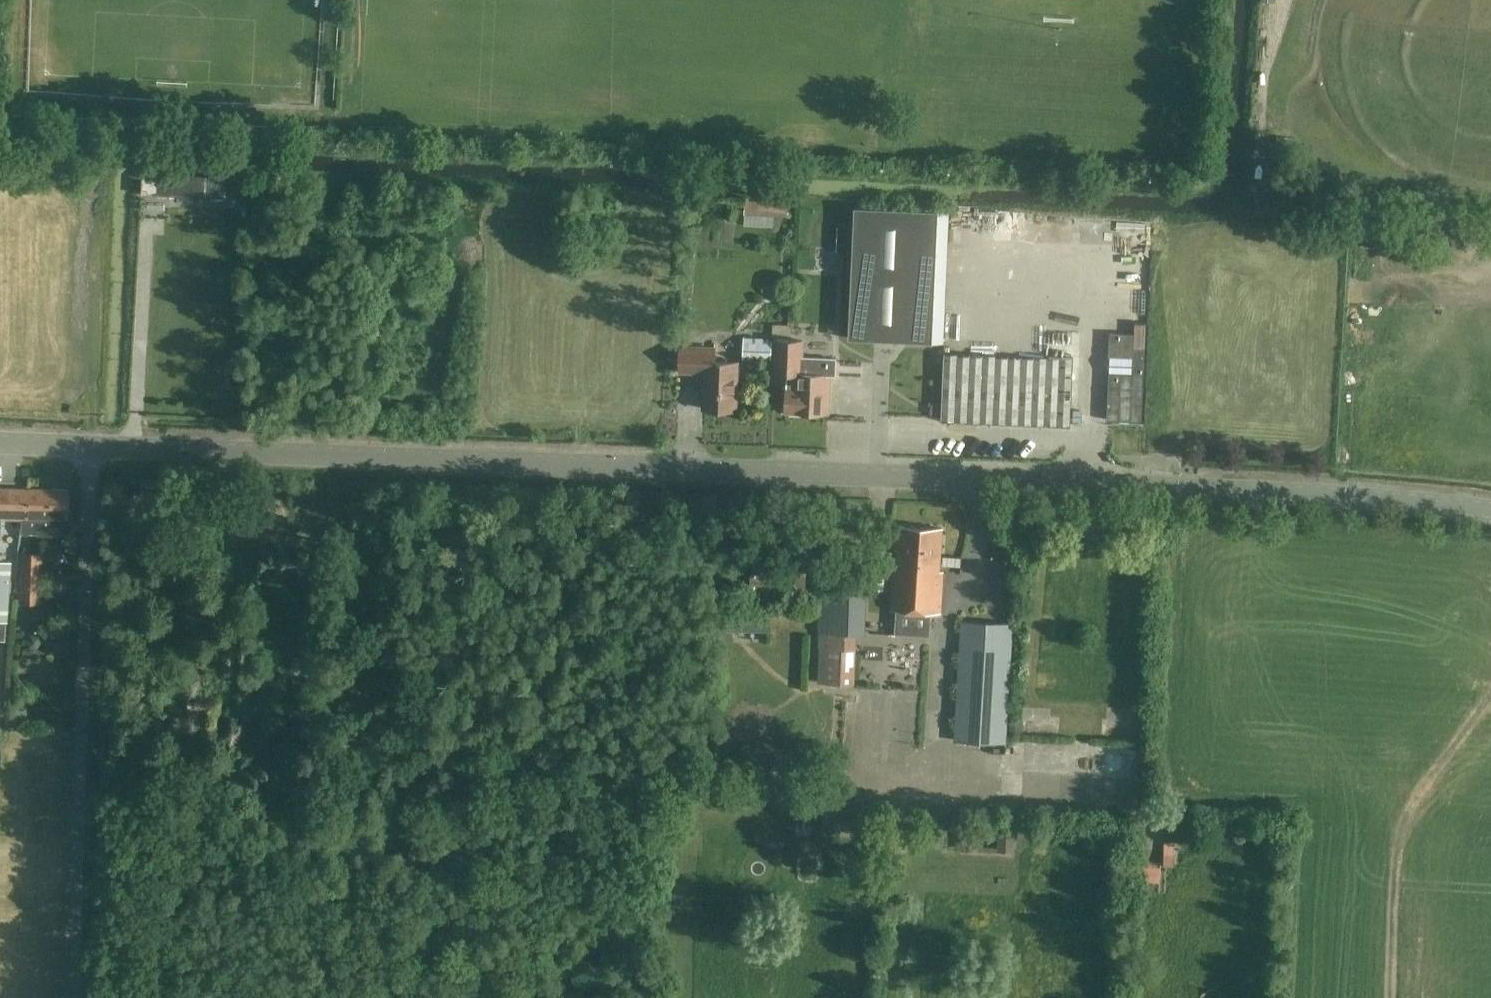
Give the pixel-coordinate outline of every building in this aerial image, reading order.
[(226,173),(194,173),(194,192),(226,192),(226,173)] [(190,194),(191,176),(158,176),(158,193),(190,194)] [(746,199),(745,213),(744,223),(774,225),(774,215),(790,216),(790,202),(746,199)] [(854,206),(848,338),(932,342),(938,210),(854,206)] [(742,359),(760,360),(772,360),(772,337),(744,336),(742,359)] [(835,355),(803,354),(803,339),(777,338),(775,372),(787,373),(786,411),(828,413),(830,372),(835,373),(835,355)] [(680,370),(705,371),(703,408),(736,409),(738,361),(714,360),(715,347),(681,346),(680,370)] [(1070,424),(1073,357),(944,354),(941,419),(1070,424)] [(1083,358),(1075,357),(1075,367),(1082,368),(1083,358)] [(1109,370),(1107,419),(1142,421),(1144,372),(1109,370)] [(1081,410),(1072,410),(1072,420),(1080,420),(1081,410)] [(20,518),(21,488),(0,487),(0,517),(20,518)] [(21,488),(20,518),(20,532),(70,533),(71,509),(67,509),(67,489),(21,488)] [(895,556),(892,610),(941,613),(944,570),(940,570),(943,528),(898,525),(896,549),(897,549),(897,557),(895,556)] [(42,552),(19,552),(17,603),(40,603),(42,552)] [(820,646),(820,659),(819,681),(855,682),(857,633),(859,633),(861,560),(820,559),(818,646),(820,646)] [(0,560),(0,617),(7,618),(11,561),(0,560)] [(772,633),(771,619),(729,619),(729,633),(772,633)] [(962,621),(955,740),(1006,743),(1013,624),(962,621)] [(1026,729),(1060,729),(1061,714),(1026,713),(1026,729)] [(774,777),(774,793),(810,794),(811,778),(774,777)] [(276,782),(275,796),(299,799),(300,784),(276,782)] [(998,830),(997,850),(1014,851),(1014,845),(1016,846),(1017,831),(998,830)] [(1176,844),(1165,844),(1164,868),(1175,869),(1176,844)] [(1159,885),(1161,869),(1137,866),(1135,882),(1149,883),(1159,885)] [(905,997),(916,997),(915,990),(905,990),(905,997)]
